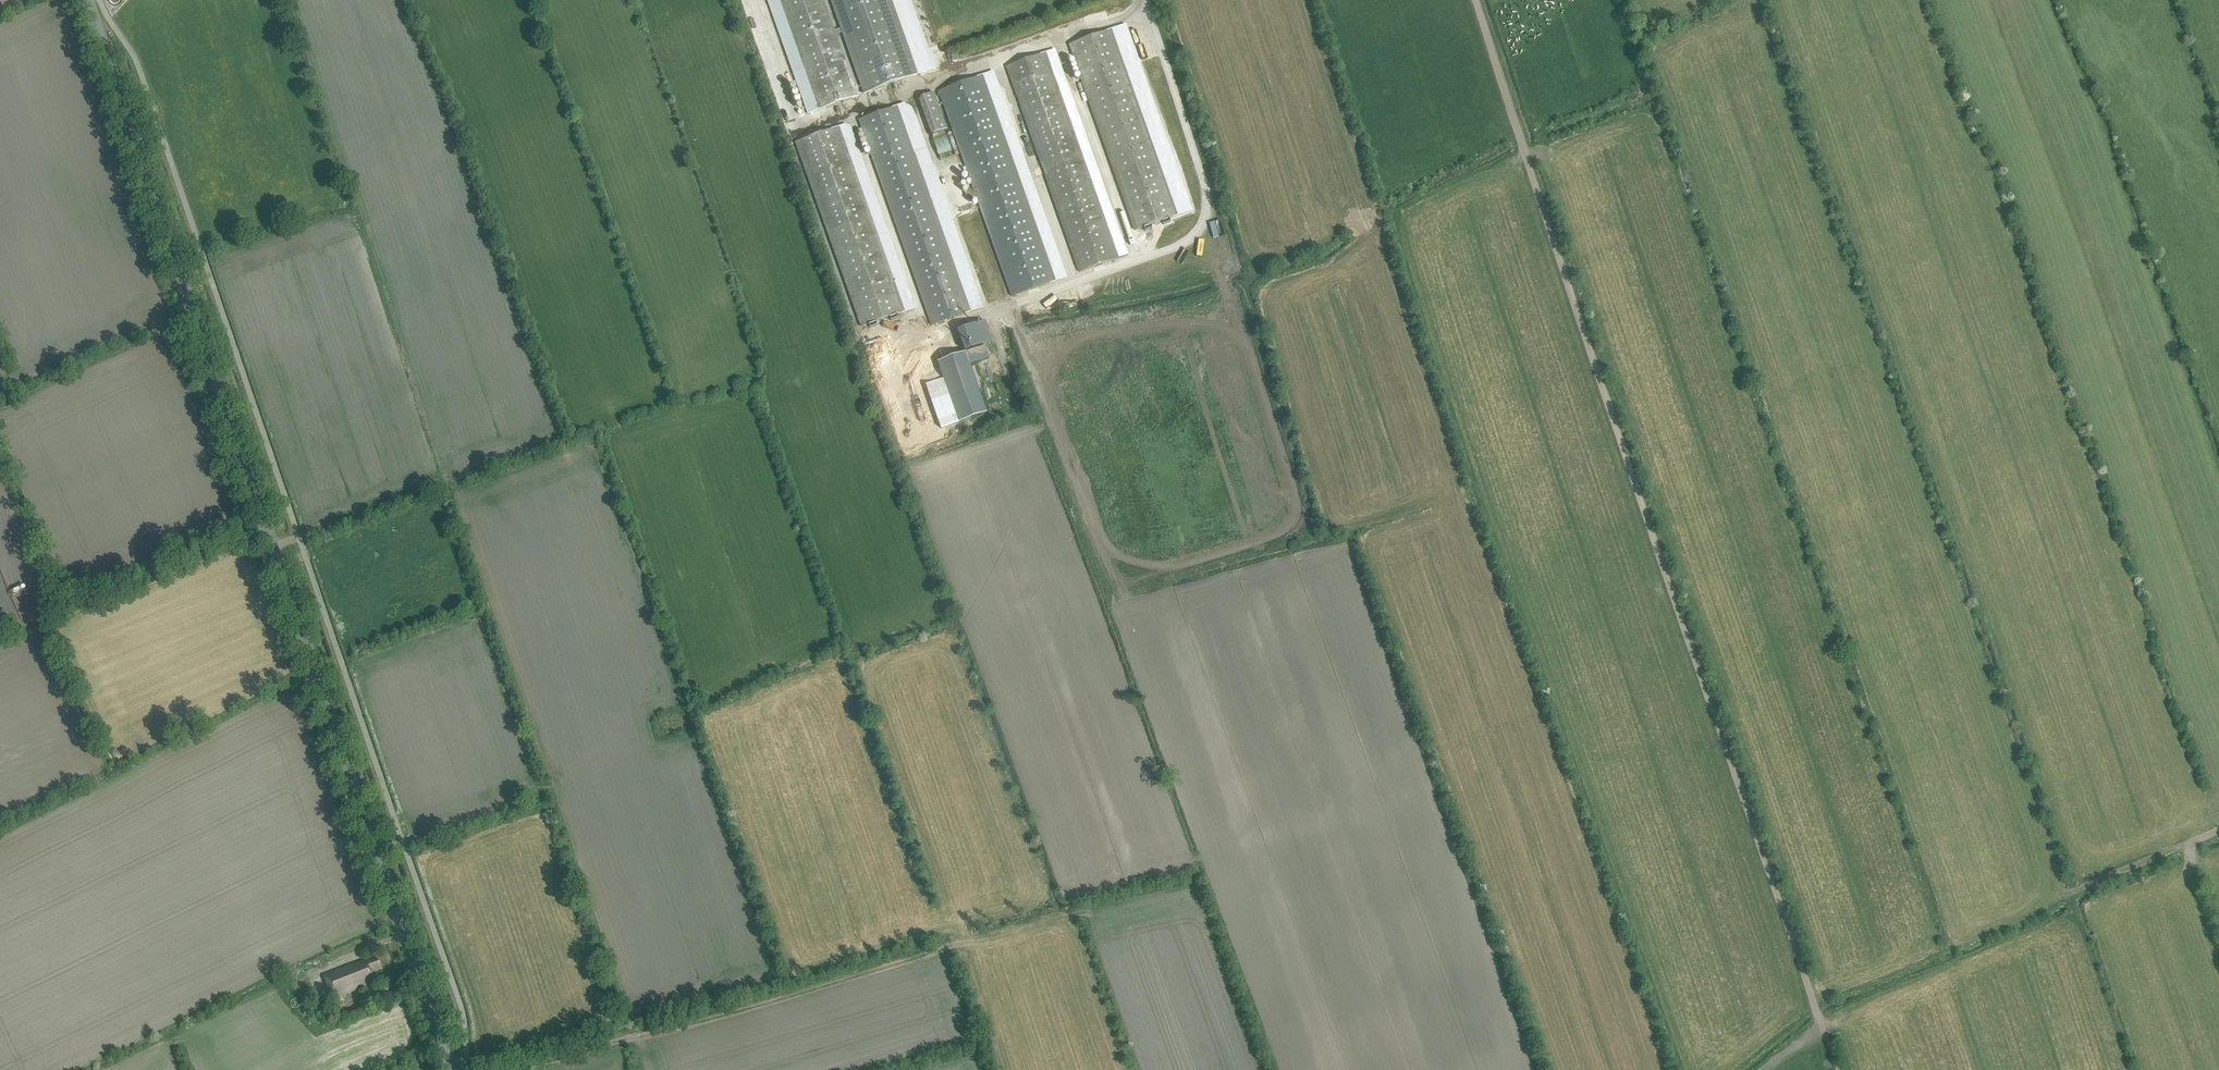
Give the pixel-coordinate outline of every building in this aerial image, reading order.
[(784,123),(813,113),(773,0),(741,0),(784,123)] [(824,0),(780,0),(819,110),(858,97),(824,0)] [(865,94),(917,76),(891,0),(832,0),(865,94)] [(1179,216),(1112,31),(1070,46),(1136,231),(1179,216)] [(1119,260),(1046,54),(1008,68),(1043,166),(1034,169),(1037,178),(1046,175),(1081,273),(1119,260)] [(940,98),(942,97),(975,190),(966,193),(969,202),(978,199),(1013,297),(1056,282),(983,77),(940,92),(940,93),(938,94),(940,98)] [(926,137),(947,129),(934,93),(921,97),(915,107),(926,137)] [(933,326),(970,312),(897,107),(860,121),(933,326)] [(797,145),(863,330),(905,314),(839,129),(797,145)] [(957,331),(964,352),(965,351),(992,342),(985,321),(957,331)] [(381,968),(378,958),(365,963),(365,960),(324,975),(332,997),(333,997),(337,1010),(352,1004),(348,992),(373,983),(372,981),(379,979),(375,970),(381,968)]
